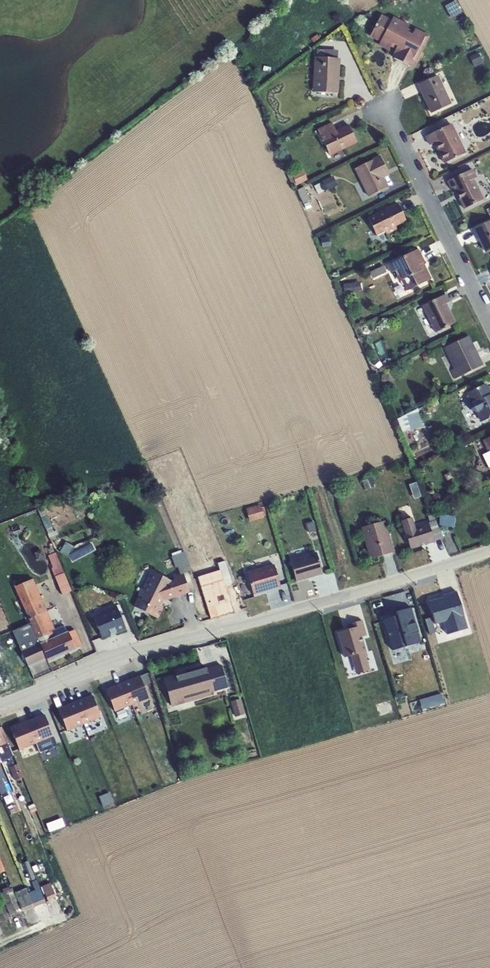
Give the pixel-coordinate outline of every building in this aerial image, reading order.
[(455,0),(444,6),(451,18),(462,13),(455,0)] [(393,57),(413,68),(429,36),(415,28),(412,34),(406,31),(409,25),(393,16),(391,19),(381,14),(369,36),(379,42),(377,45),(388,51),(391,43),(397,46),(393,53),(395,54),(393,57)] [(338,50),(318,49),(318,57),(338,58),(338,50)] [(478,52),(469,57),(474,67),(483,63),(478,52)] [(312,92),(338,94),(340,58),(338,58),(318,57),(314,57),(312,92)] [(417,85),(431,113),(451,104),(438,75),(417,85)] [(317,129),(330,156),(357,143),(348,124),(336,130),(332,122),(317,129)] [(434,143),(444,163),(466,153),(452,123),(425,137),(430,145),(434,143)] [(368,197),(388,187),(383,178),(389,175),(380,155),(354,169),(368,197)] [(453,188),(464,209),(484,200),(474,178),(477,177),(472,168),(447,181),(451,189),(453,188)] [(297,174),(291,177),(295,186),(308,180),(303,170),(297,173),(297,174)] [(333,176),(323,180),(328,190),(338,185),(333,176)] [(323,183),(317,186),(320,191),(326,188),(323,183)] [(304,187),(297,190),(303,204),(310,200),(304,187)] [(367,219),(376,236),(385,231),(386,235),(397,229),(396,226),(406,221),(398,203),(367,219)] [(485,253),(489,250),(489,220),(471,229),(476,238),(477,237),(485,253)] [(401,280),(407,291),(432,279),(423,262),(425,261),(418,248),(386,264),(391,273),(394,272),(399,282),(401,280)] [(383,265),(369,272),(372,278),(386,271),(383,265)] [(360,281),(343,284),(344,292),(361,290),(360,281)] [(421,306),(435,333),(455,323),(446,303),(450,301),(446,294),(421,306)] [(450,370),(455,379),(483,365),(469,335),(444,348),(454,368),(450,370)] [(382,374),(381,386),(388,387),(389,375),(382,374)] [(481,422),(489,418),(489,391),(486,383),(466,393),(471,401),(467,409),(472,413),(476,413),(481,422)] [(419,413),(400,420),(405,431),(412,428),(423,426),(419,413)] [(372,477),(361,480),(364,489),(375,486),(372,477)] [(434,492),(431,501),(441,504),(444,495),(434,492)] [(261,504),(246,509),(249,522),(264,518),(261,504)] [(42,507),(37,508),(46,529),(51,526),(47,516),(46,516),(42,507)] [(454,511),(439,510),(439,524),(454,525),(454,511)] [(400,521),(410,550),(435,542),(434,541),(442,538),(436,520),(435,520),(433,513),(428,515),(430,522),(422,524),(423,527),(416,529),(412,517),(400,521)] [(361,527),(370,558),(394,551),(385,520),(361,527)] [(66,541),(60,552),(68,556),(73,546),(66,541)] [(94,542),(71,554),(74,562),(97,550),(94,542)] [(48,556),(52,567),(60,562),(56,552),(48,556)] [(152,571),(134,606),(159,619),(164,609),(161,607),(164,600),(190,593),(183,573),(191,571),(185,552),(171,556),(175,568),(177,567),(179,573),(173,575),(174,578),(170,580),(152,571)] [(290,560),(296,582),(323,574),(316,552),(290,560)] [(52,567),(51,568),(62,595),(71,591),(60,562),(52,567)] [(211,597),(226,592),(224,587),(212,591),(210,585),(214,584),(207,564),(193,569),(210,619),(217,617),(211,597)] [(247,572),(253,595),(281,587),(274,564),(247,572)] [(225,572),(219,575),(224,587),(230,584),(225,572)] [(243,577),(236,579),(243,600),(250,598),(243,577)] [(40,644),(67,632),(63,624),(54,628),(33,578),(14,586),(30,622),(40,644)] [(428,600),(435,624),(445,621),(448,633),(468,627),(457,591),(428,600)] [(226,592),(211,597),(217,617),(234,612),(227,592),(226,592)] [(104,612),(93,616),(103,638),(126,628),(115,604),(103,609),(104,612)] [(414,608),(383,615),(391,649),(421,642),(414,608)] [(357,625),(337,630),(345,657),(352,655),(356,673),(372,669),(363,637),(368,635),(364,619),(356,621),(357,625)] [(47,661),(40,644),(30,622),(12,630),(29,668),(47,661)] [(68,632),(75,648),(82,645),(75,629),(68,632)] [(67,632),(40,644),(47,661),(75,648),(68,632),(67,632)] [(163,678),(171,706),(214,695),(213,692),(228,688),(221,665),(207,669),(207,666),(163,678)] [(140,675),(123,682),(132,705),(149,698),(140,675)] [(115,711),(132,705),(123,682),(106,689),(115,711)] [(93,695),(75,702),(84,724),(102,717),(93,695)] [(241,698),(230,701),(235,717),(246,714),(241,698)] [(59,708),(68,730),(84,724),(75,702),(59,708)] [(45,714),(27,721),(36,743),(53,736),(45,714)] [(11,727),(19,749),(36,743),(27,721),(11,727)] [(40,750),(58,745),(56,737),(38,742),(40,750)] [(16,761),(8,743),(2,745),(10,763),(16,761)] [(2,762),(0,763),(0,772),(3,778),(6,787),(12,784),(2,762)] [(17,764),(9,767),(15,780),(23,777),(17,764)] [(11,826),(7,831),(12,835),(16,830),(11,826)] [(31,885),(37,883),(26,854),(20,856),(31,882),(30,882),(31,885)] [(31,885),(26,887),(29,893),(33,891),(38,903),(45,900),(37,883),(31,885)] [(50,883),(42,886),(47,900),(56,897),(50,883)] [(3,892),(0,893),(10,915),(22,910),(14,892),(13,888),(11,889),(9,886),(2,889),(3,892)] [(14,892),(22,910),(22,912),(34,907),(26,888),(14,892)] [(0,906),(0,920),(0,921),(9,918),(4,905),(0,906)]
